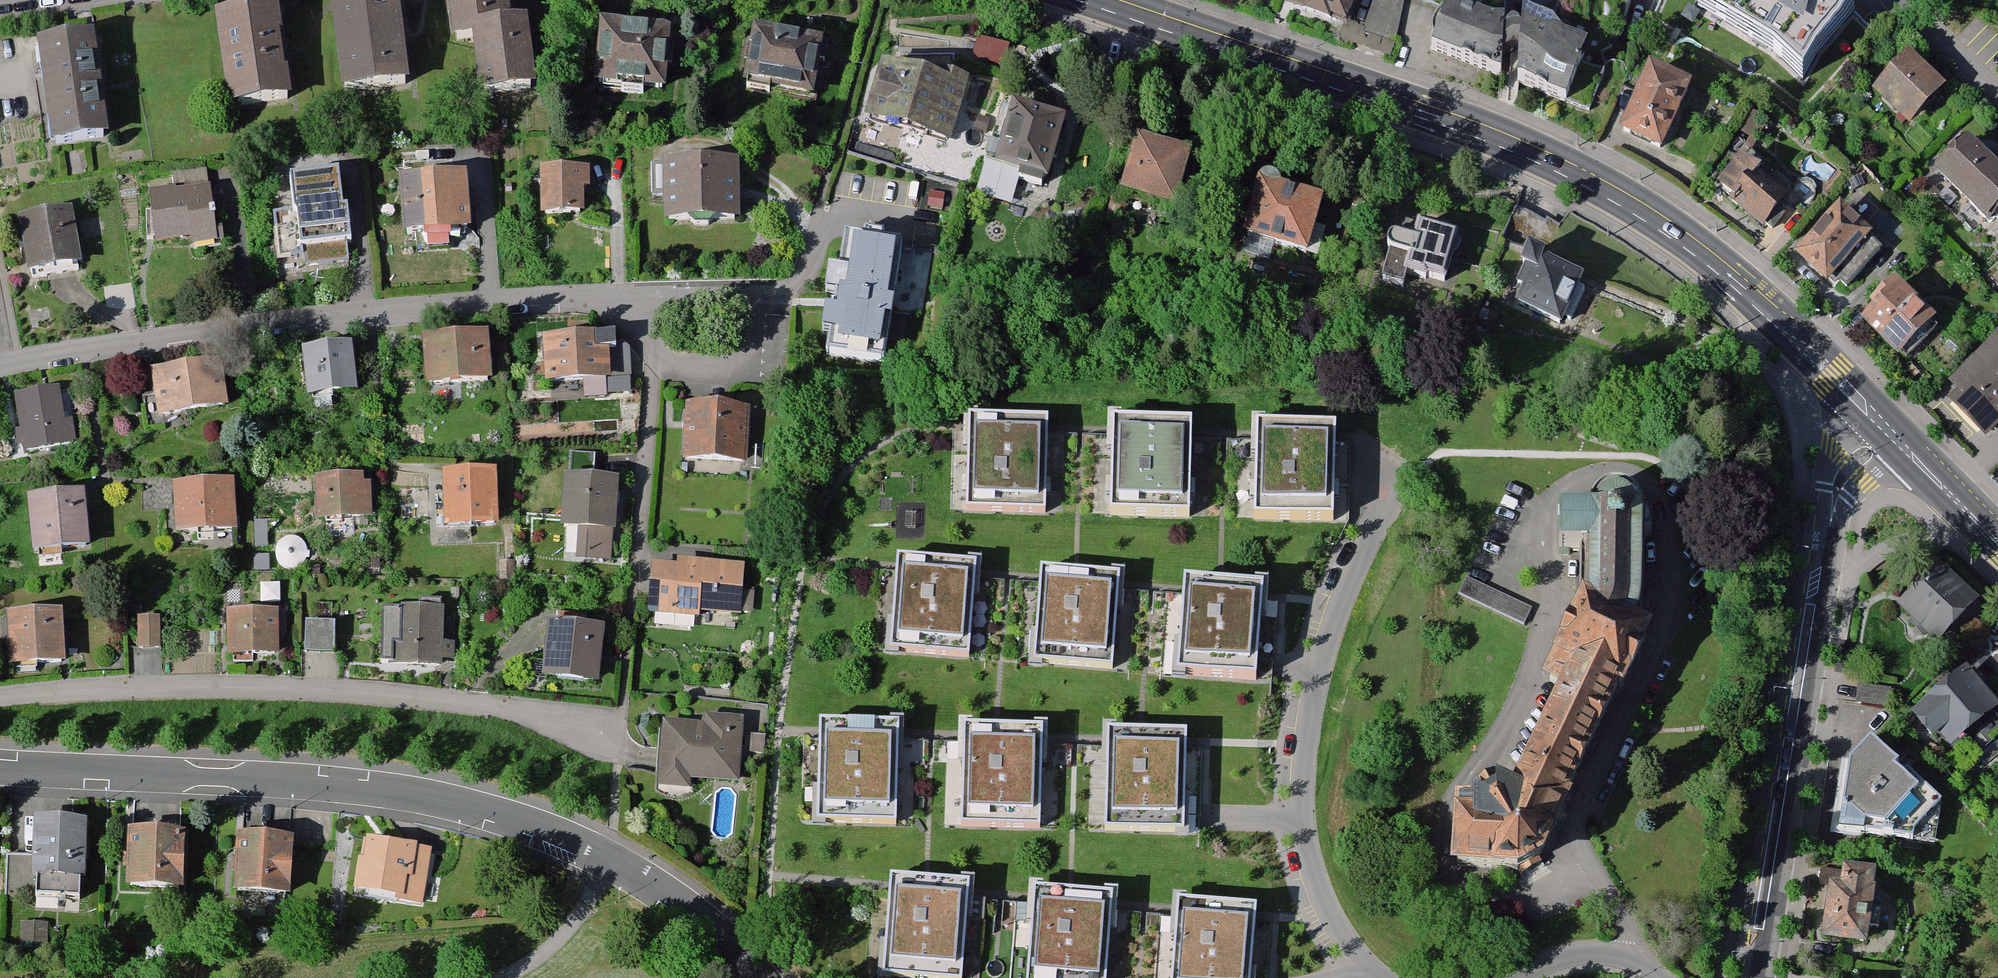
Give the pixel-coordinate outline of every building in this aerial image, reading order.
[(230,92),(289,85),(278,0),(217,0),(230,92)] [(347,79),(411,67),(399,0),(332,0),(347,79)] [(465,82),(536,70),(525,0),(452,0),(465,82)] [(1290,12),(1343,29),(1341,40),(1389,57),(1401,0),(1293,0),(1290,12)] [(1447,8),(1434,47),(1493,68),(1500,49),(1521,53),(1518,78),(1590,109),(1632,1),(1625,0),(1562,0),(1548,27),(1525,20),(1522,42),(1506,41),(1508,0),(1420,0),(1447,8)] [(1656,13),(1745,59),(1771,75),(1781,63),(1803,79),(1861,9),(1851,0),(1664,0),(1656,13)] [(674,10),(600,2),(593,69),(666,77),(674,10)] [(829,21),(752,11),(743,79),(820,89),(829,21)] [(97,23),(39,30),(52,134),(110,127),(97,23)] [(882,40),(862,112),(947,135),(967,64),(882,40)] [(1913,44),(1875,86),(1913,122),(1952,80),(1913,44)] [(1649,50),(1619,121),(1662,140),(1692,68),(1649,50)] [(1068,110),(1011,91),(989,158),(1046,177),(1068,110)] [(1194,142),(1135,122),(1108,200),(1167,220),(1194,142)] [(1936,161),(1990,211),(1997,203),(1997,147),(1972,123),(1936,161)] [(1747,136),(1713,180),(1767,222),(1801,178),(1747,136)] [(589,159),(542,157),(540,209),(588,210),(589,159)] [(346,158),(289,163),(296,235),(353,230),(346,158)] [(469,161),(400,164),(403,230),(472,227),(469,161)] [(740,161),(660,163),(661,227),(741,225),(740,161)] [(1326,185),(1260,165),(1238,234),(1305,254),(1326,185)] [(215,178),(151,180),(154,245),(217,242),(215,178)] [(945,194),(930,192),(928,207),(942,210),(945,194)] [(69,194),(11,210),(27,267),(85,252),(69,194)] [(1846,197),(1801,248),(1830,273),(1875,222),(1846,197)] [(1459,221),(1398,208),(1384,273),(1445,286),(1459,221)] [(1591,255),(1531,235),(1512,290),(1573,311),(1591,255)] [(830,334),(826,355),(884,364),(902,247),(847,239),(841,274),(829,272),(826,295),(838,297),(836,312),(825,310),(821,333),(830,334)] [(57,299),(74,298),(73,272),(55,273),(57,299)] [(1901,272),(1861,312),(1898,349),(1938,309),(1901,272)] [(483,324),(427,334),(434,376),(491,366),(483,324)] [(604,327),(542,333),(547,376),(609,370),(604,327)] [(1944,385),(1984,427),(1997,414),(1997,333),(1944,385)] [(350,337),(301,343),(307,387),(356,380),(350,337)] [(219,352),(151,364),(159,409),(228,396),(219,352)] [(61,383),(15,388),(22,450),(68,445),(61,383)] [(755,396),(684,395),(684,452),(754,452),(755,396)] [(1048,431),(969,428),(965,511),(1045,515),(1048,431)] [(1191,437),(1113,434),(1111,515),(1189,517),(1191,437)] [(1334,440),(1257,438),(1255,518),(1332,520),(1334,440)] [(494,465),(444,466),(445,517),(496,516),(494,465)] [(620,466),(562,468),(565,523),(623,520),(620,466)] [(233,475),(172,478),(175,530),(235,527),(233,475)] [(364,475),(314,475),(313,516),(364,517),(364,475)] [(1582,597),(1578,603),(1540,685),(1558,693),(1512,791),(1494,783),(1471,800),(1470,803),(1455,802),(1454,816),(1451,872),(1451,873),(1494,875),(1493,877),(1518,878),(1544,863),(1572,802),(1569,800),(1618,695),(1623,697),(1653,634),(1637,626),(1639,616),(1641,606),(1642,583),(1642,536),(1652,534),(1652,517),(1646,515),(1646,513),(1642,513),(1641,506),(1639,500),(1635,494),(1629,490),(1623,487),(1616,486),(1610,487),(1603,490),(1598,494),(1594,499),(1591,505),(1590,512),(1559,511),(1558,550),(1589,550),(1588,601),(1582,597)] [(82,487),(29,489),(31,541),(85,538),(82,487)] [(747,553),(653,551),(651,620),(745,622),(747,553)] [(1981,588),(1943,551),(1898,596),(1937,634),(1981,588)] [(974,576),(898,570),(891,651),(967,657),(974,576)] [(1500,593),(1466,578),(1458,595),(1492,610),(1500,593)] [(1111,669),(1118,588),(1041,581),(1034,663),(1111,669)] [(1255,681),(1262,599),(1184,593),(1178,674),(1255,681)] [(1533,608),(1500,593),(1492,610),(1524,626),(1533,608)] [(64,600),(5,602),(6,659),(66,658),(64,600)] [(440,600),(395,600),(395,661),(440,661),(440,600)] [(281,607),(232,607),(232,650),(281,650),(281,607)] [(604,616),(546,614),(544,669),(602,670),(604,616)] [(138,647),(161,648),(162,618),(139,617),(138,647)] [(306,651),(337,652),(338,622),(307,621),(306,651)] [(1914,705),(1949,745),(1997,702),(1997,685),(1971,655),(1914,705)] [(743,710),(660,708),(658,783),(742,785),(743,710)] [(1937,789),(1871,729),(1848,750),(1839,816),(1915,828),(1937,789)] [(898,738),(819,735),(817,822),(895,824),(898,738)] [(1042,743),(965,740),(961,827),(1039,830),(1042,743)] [(1185,746),(1108,744),(1106,830),(1182,832),(1185,746)] [(84,813),(28,810),(25,872),(81,875),(84,813)] [(178,820),(123,820),(123,885),(179,885),(178,820)] [(291,829),(229,826),(227,883),(289,885),(291,829)] [(434,844),(360,833),(351,891),(425,902),(434,844)] [(1878,874),(1828,869),(1822,934),(1872,939),(1878,874)] [(891,889),(883,976),(905,977),(961,977),(968,895),(891,889)] [(1034,901),(1028,977),(1105,977),(1111,907),(1034,901)] [(1178,912),(1173,977),(1250,977),(1255,918),(1178,912)] [(1819,969),(1818,977),(1864,977),(1819,969)]
